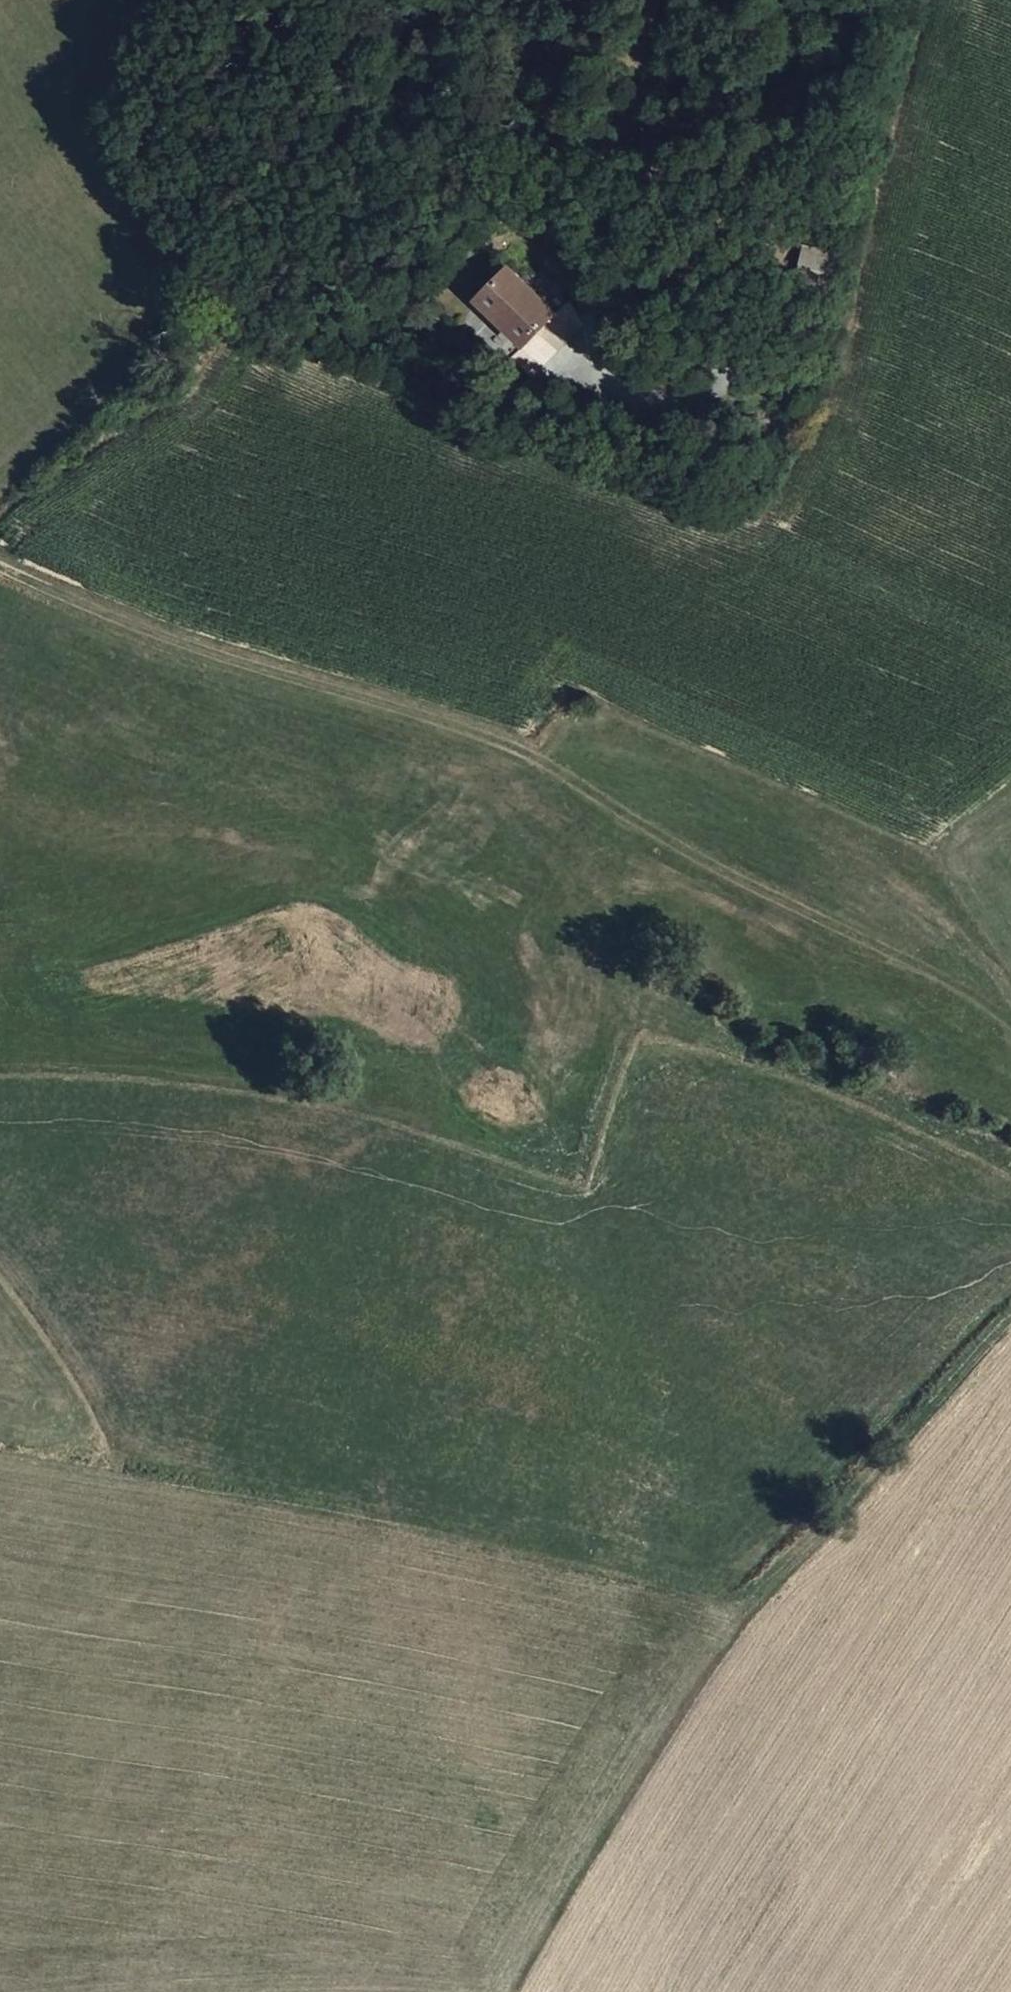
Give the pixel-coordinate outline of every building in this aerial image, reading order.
[(513,269),(475,302),(526,353),(561,321),(513,269)]
